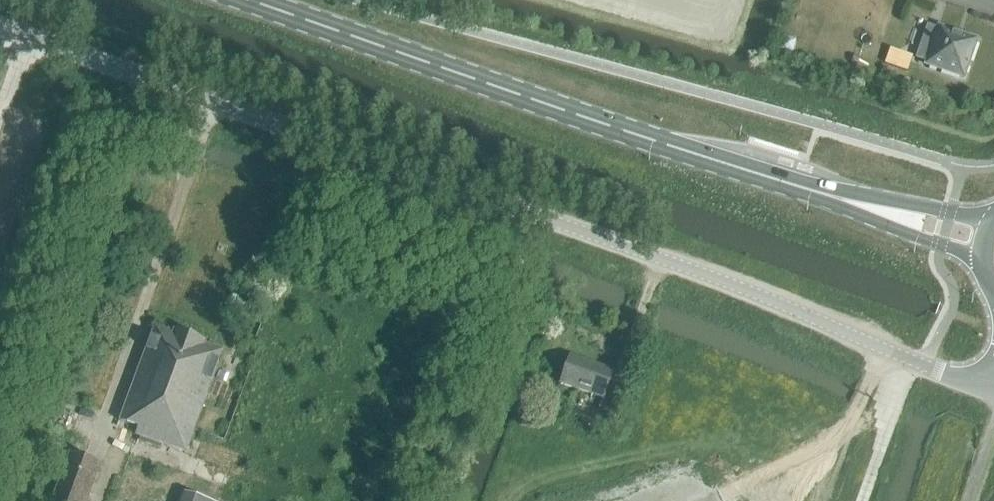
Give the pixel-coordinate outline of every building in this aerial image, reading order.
[(925,66),(964,79),(978,40),(939,27),(925,66)] [(126,426),(138,430),(136,437),(186,455),(224,352),(155,327),(120,422),(126,426)] [(561,385),(603,400),(596,420),(610,425),(621,393),(608,389),(614,372),(571,356),(561,385)] [(103,464),(70,452),(52,500),(89,500),(103,464)]
